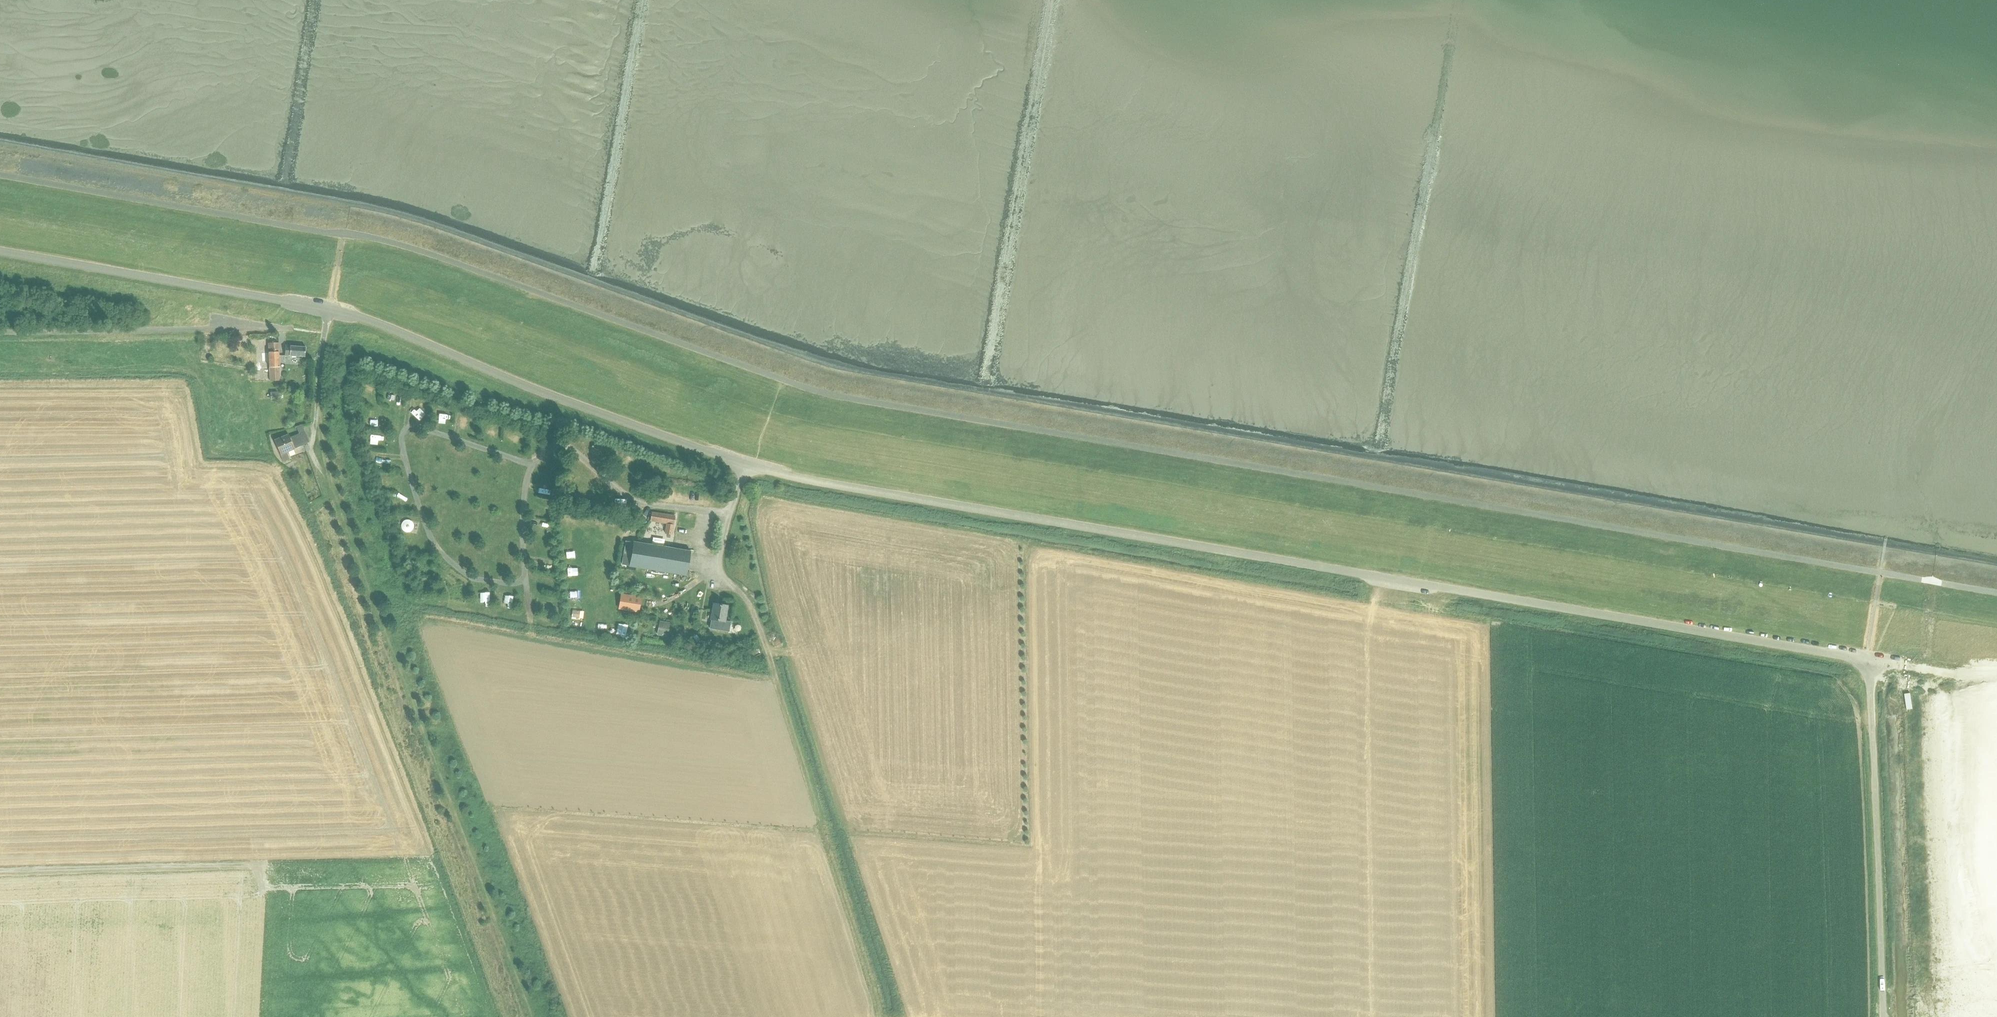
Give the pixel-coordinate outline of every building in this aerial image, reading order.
[(278,343),(268,343),(268,351),(269,361),(270,381),(280,381),(279,367),(278,343)] [(304,357),(305,347),(285,346),(284,356),(304,357)] [(414,408),(410,401),(402,405),(406,412),(414,408)] [(288,434),(274,440),(280,455),(284,462),(289,459),(286,452),(294,449),(294,448),(303,445),(310,442),(303,425),(296,428),(299,434),(289,437),(288,434)] [(510,441),(512,432),(504,429),(501,439),(510,441)] [(373,434),(373,443),(382,443),(382,434),(373,434)] [(673,524),(674,516),(651,513),(649,520),(667,523),(667,524),(666,524),(665,533),(671,534),(673,525),(671,525),(672,524),(673,524)] [(560,542),(575,542),(575,533),(560,533),(560,542)] [(622,565),(629,566),(629,567),(686,575),(690,551),(633,542),(626,541),(622,565)] [(564,574),(574,572),(573,562),(563,564),(564,574)] [(487,593),(477,594),(477,603),(487,603),(487,593)] [(640,597),(627,595),(624,610),(638,613),(640,597)] [(568,609),(576,607),(575,598),(566,599),(568,609)] [(714,603),(711,620),(712,620),(710,628),(729,631),(730,621),(725,620),(727,605),(714,603)] [(660,621),(658,635),(667,636),(670,623),(660,621)] [(613,623),(615,635),(622,634),(620,622),(613,623)]
